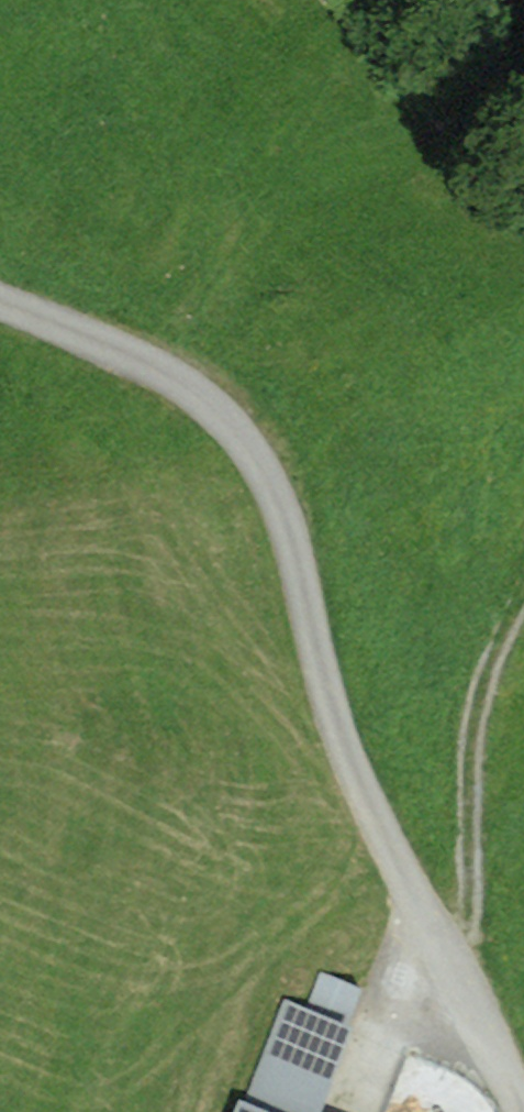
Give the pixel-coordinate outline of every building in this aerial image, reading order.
[(284,997),(244,1099),(238,1097),(232,1111),(321,1111),(354,1026),(348,1024),(363,987),(319,970),(305,1006),(284,997)]
